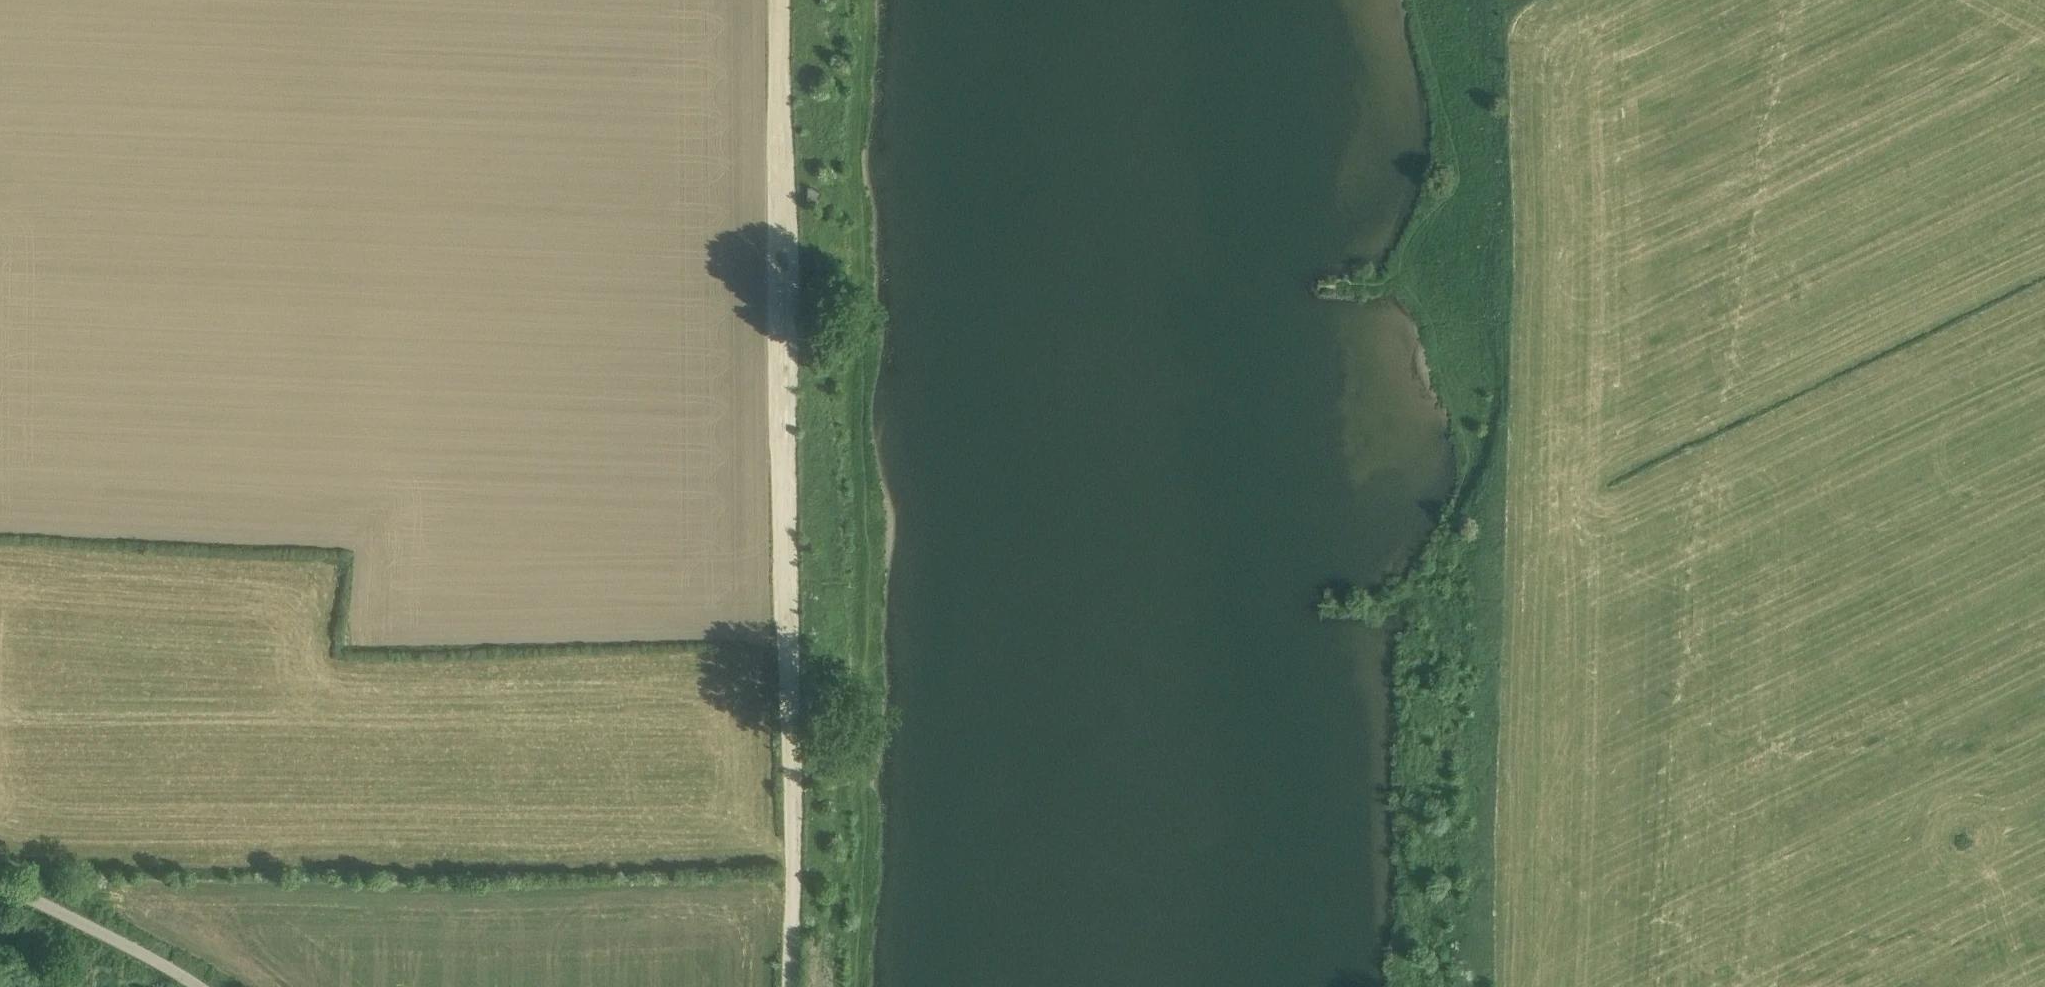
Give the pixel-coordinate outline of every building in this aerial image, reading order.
[(820,187),(809,187),(809,207),(820,207),(820,187)]
